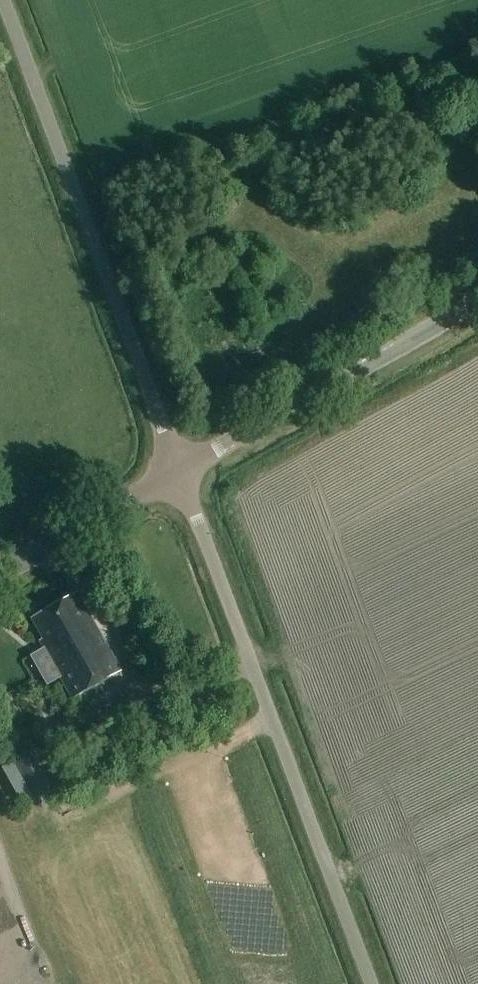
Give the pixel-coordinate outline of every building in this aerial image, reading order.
[(121,670),(76,592),(31,618),(43,637),(38,640),(72,698),(121,670)] [(53,787),(33,750),(14,760),(34,797),(53,787)]
